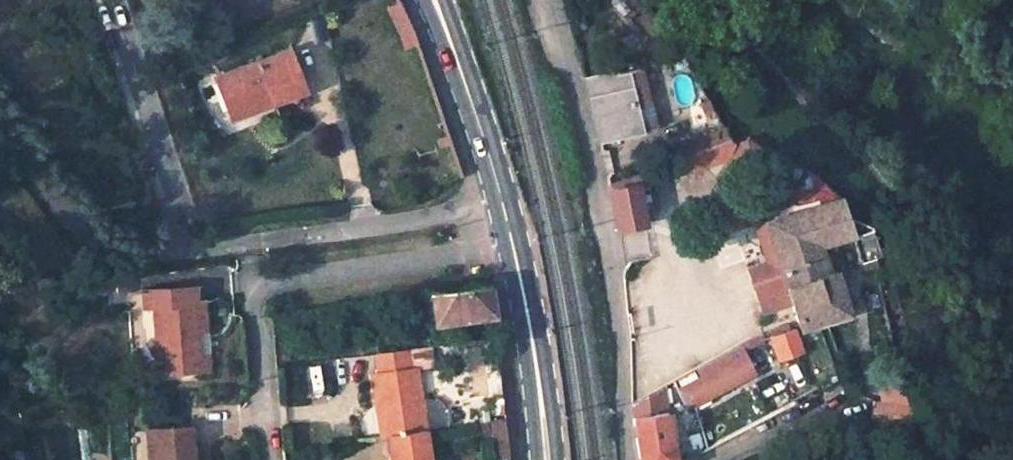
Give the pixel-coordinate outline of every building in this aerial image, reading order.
[(415,33),(401,2),(389,7),(402,36),(415,33)] [(415,33),(402,36),(405,46),(418,42),(415,33)] [(250,70),(289,54),(286,48),(248,63),(250,70)] [(248,63),(215,76),(229,112),(262,99),(264,105),(303,90),(289,54),(250,70),(248,63)] [(639,128),(652,126),(638,67),(625,69),(639,128)] [(594,110),(600,139),(639,128),(625,69),(586,78),(594,110)] [(262,99),(229,112),(232,118),(264,105),(262,99)] [(683,156),(687,167),(740,148),(730,138),(707,147),(683,156)] [(636,183),(637,187),(651,181),(647,169),(608,183),(610,189),(636,183)] [(840,197),(814,172),(810,169),(806,177),(804,186),(798,188),(801,198),(807,197),(814,205),(840,197)] [(617,228),(645,224),(637,187),(636,183),(610,189),(617,228)] [(814,205),(763,221),(776,259),(785,283),(809,275),(801,252),(820,245),(851,235),(853,234),(840,197),(814,205)] [(853,234),(851,235),(859,262),(881,254),(872,227),(853,234)] [(799,327),(848,312),(834,270),(829,272),(820,245),(801,252),(809,275),(785,283),(792,305),(799,327)] [(785,283),(776,259),(750,268),(765,314),(792,305),(785,283)] [(489,284),(432,293),(436,322),(493,315),(491,302),(489,284)] [(191,287),(142,292),(142,307),(154,306),(159,371),(190,368),(189,357),(197,356),(193,303),(191,287)] [(190,368),(210,367),(204,302),(193,303),(197,356),(189,357),(190,368)] [(769,335),(774,350),(778,361),(802,352),(797,336),(794,328),(769,335)] [(708,395),(752,372),(740,345),(696,370),(708,395)] [(423,427),(414,365),(407,366),(404,346),(371,350),(374,371),(369,372),(374,404),(381,403),(387,432),(423,427)] [(661,385),(631,401),(632,418),(639,459),(673,459),(661,385)] [(910,404),(873,399),(871,416),(877,423),(916,428),(910,404)] [(426,427),(463,422),(460,400),(423,405),(426,427)] [(374,404),(379,433),(387,432),(381,403),(374,404)] [(146,429),(148,459),(191,459),(188,426),(146,429)] [(423,427),(387,432),(391,459),(428,459),(423,427)]
